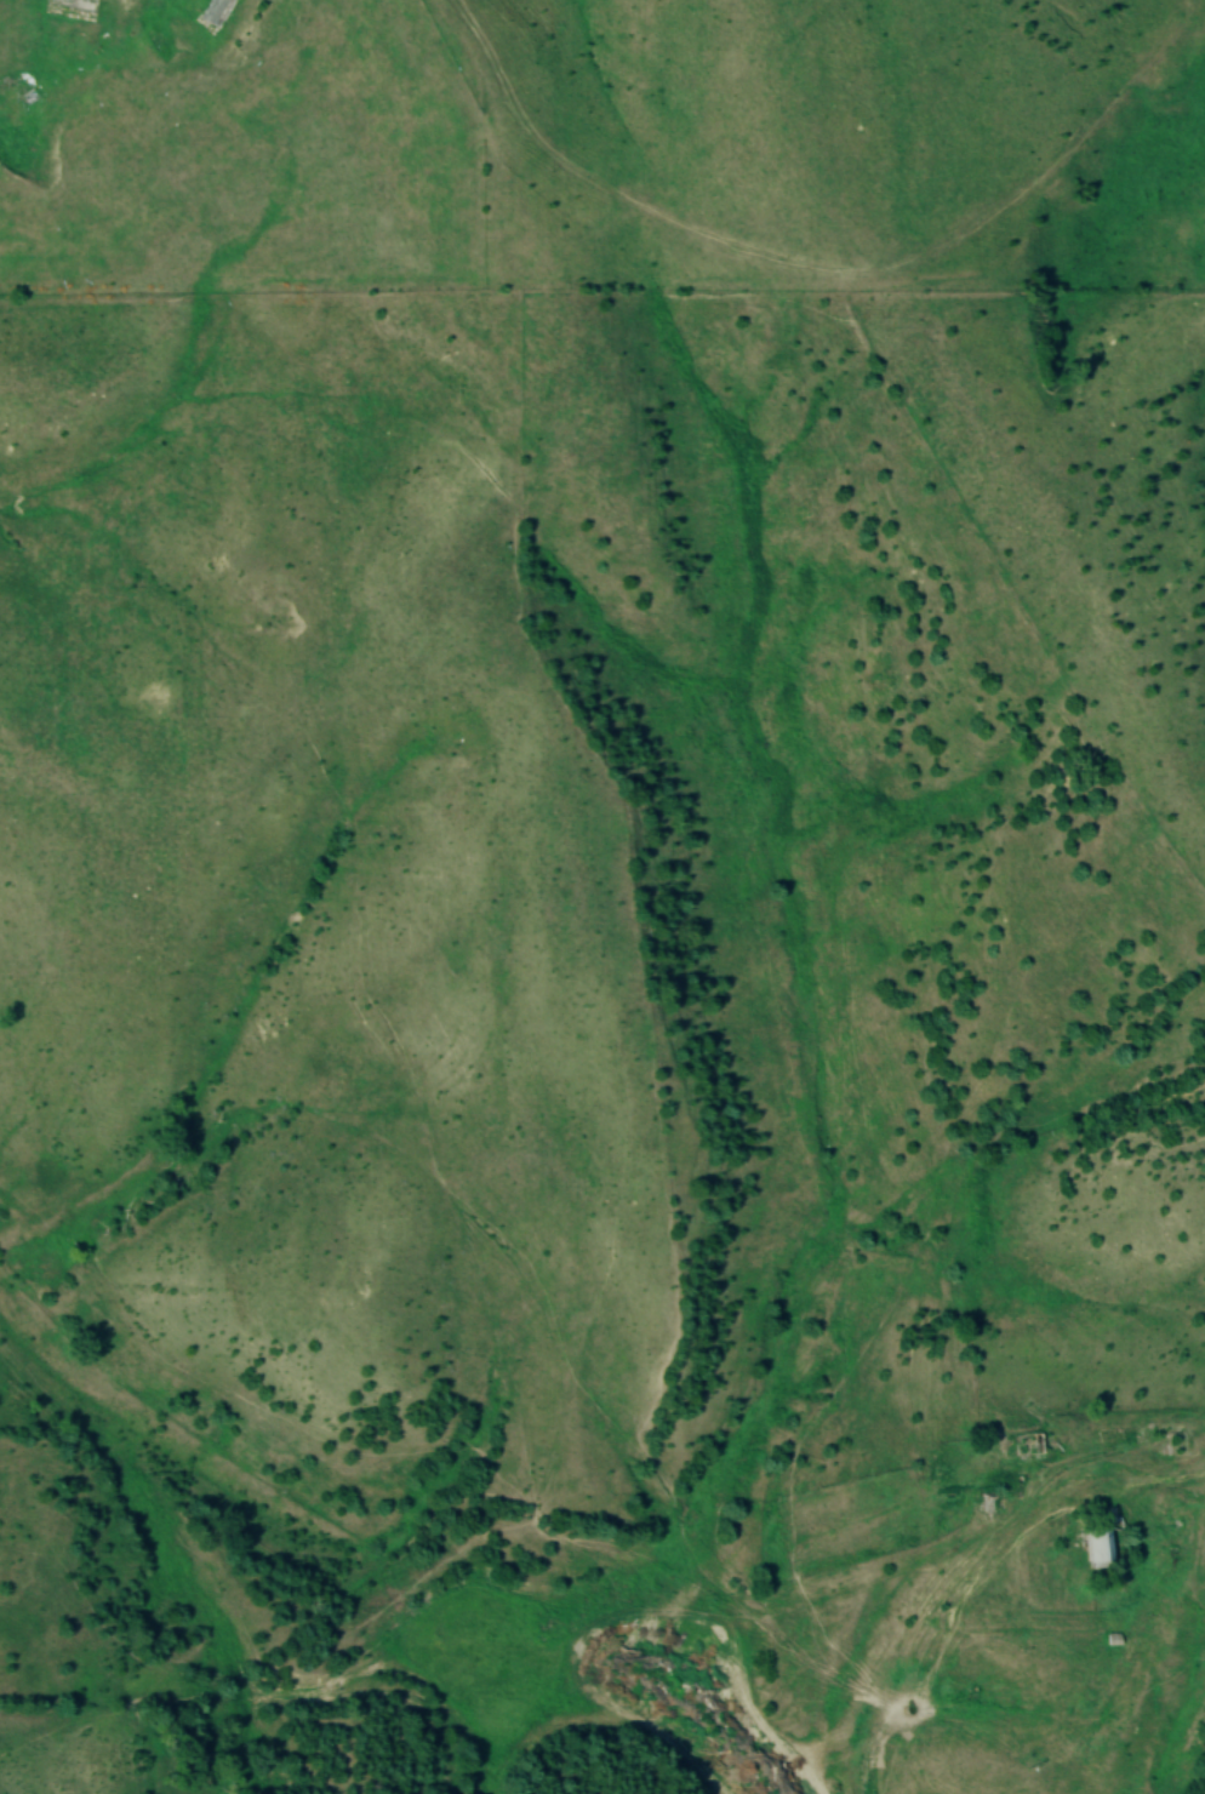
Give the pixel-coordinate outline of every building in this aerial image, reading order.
[(96,0),(44,0),(43,6),(94,14),(96,0)] [(1085,1569),(1109,1569),(1109,1530),(1085,1530),(1085,1569)]
